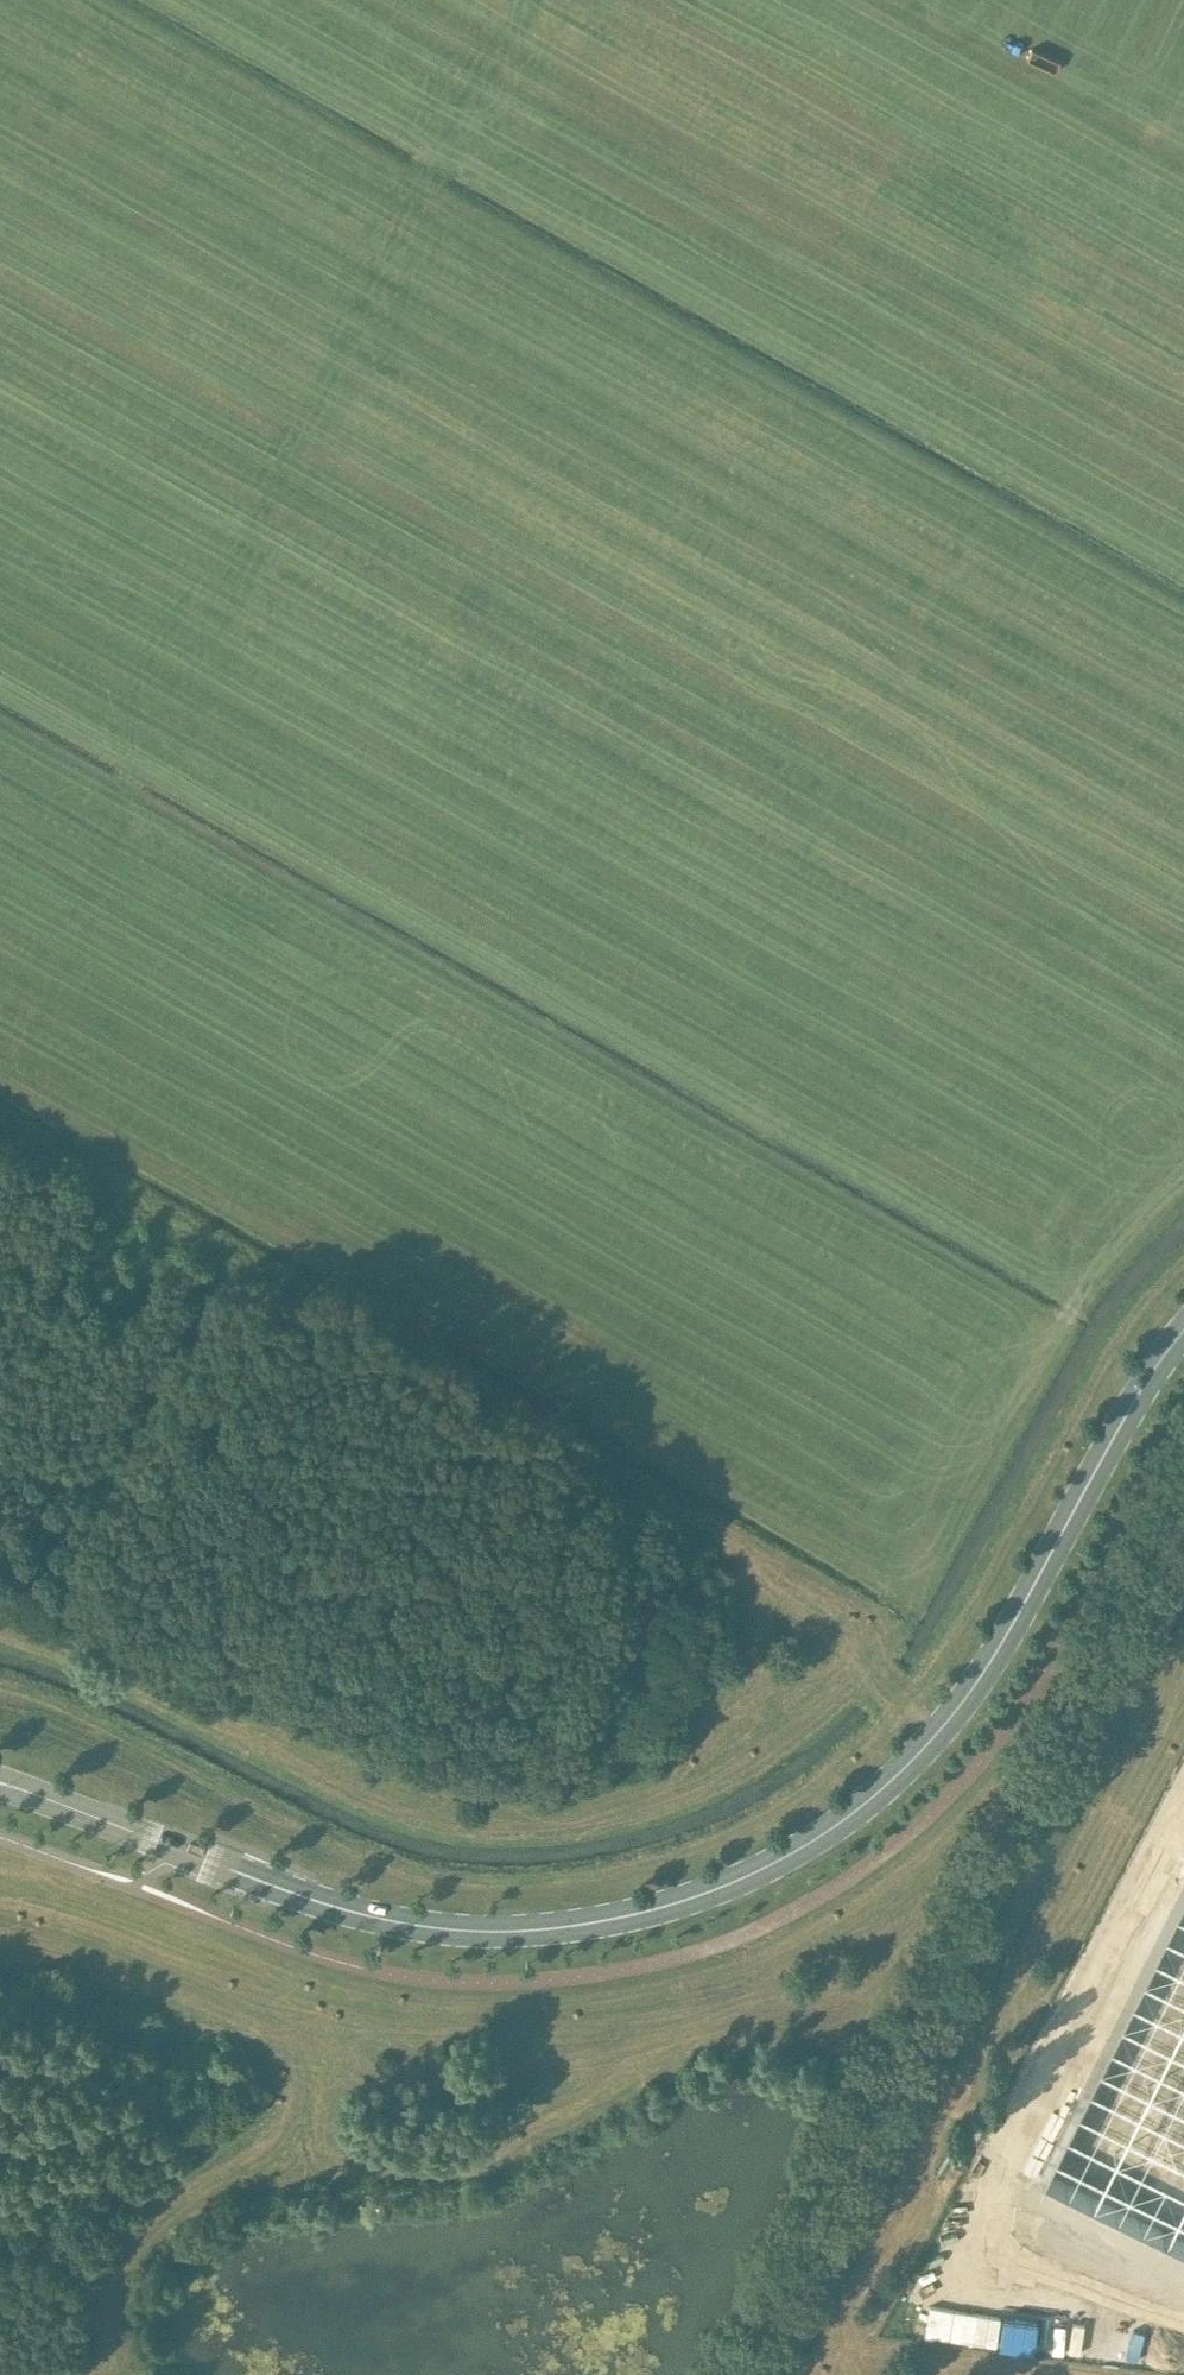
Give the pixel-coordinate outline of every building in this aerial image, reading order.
[(1043,2175),(1183,2244),(1183,1889),(1043,2175)]
